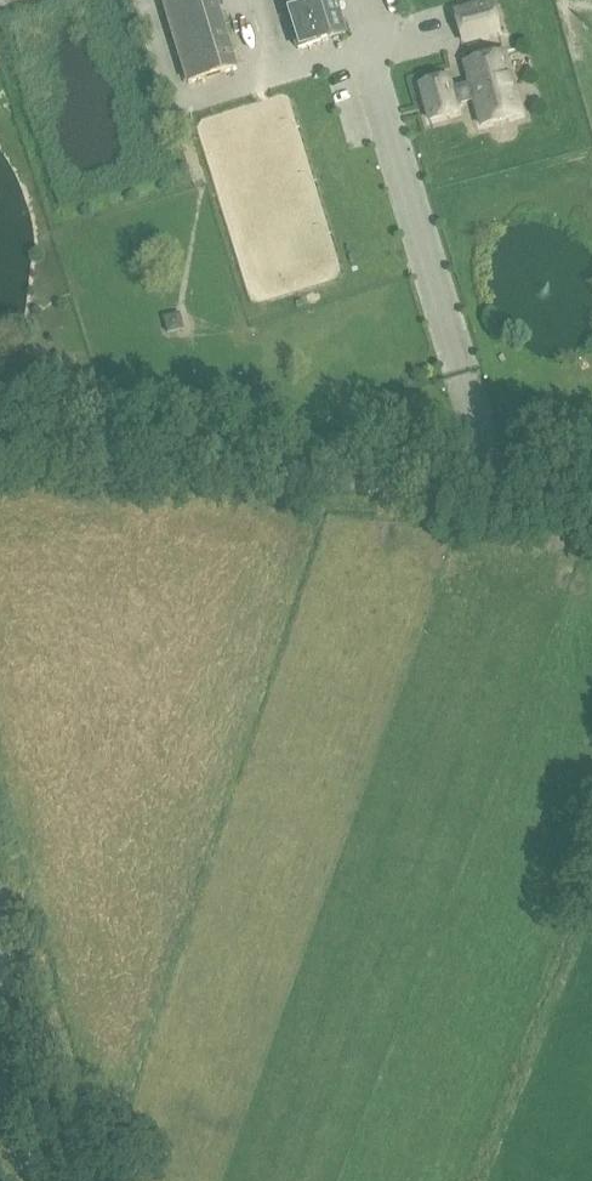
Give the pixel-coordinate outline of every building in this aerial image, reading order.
[(187,86),(237,71),(215,0),(160,0),(187,86)] [(293,53),(346,37),(334,0),(277,0),(293,53)] [(499,32),(491,1),(455,11),(463,41),(499,32)] [(521,114),(504,52),(464,63),(470,84),(451,89),(448,76),(420,84),(429,120),(458,112),(455,104),(474,99),(481,125),(521,114)]
